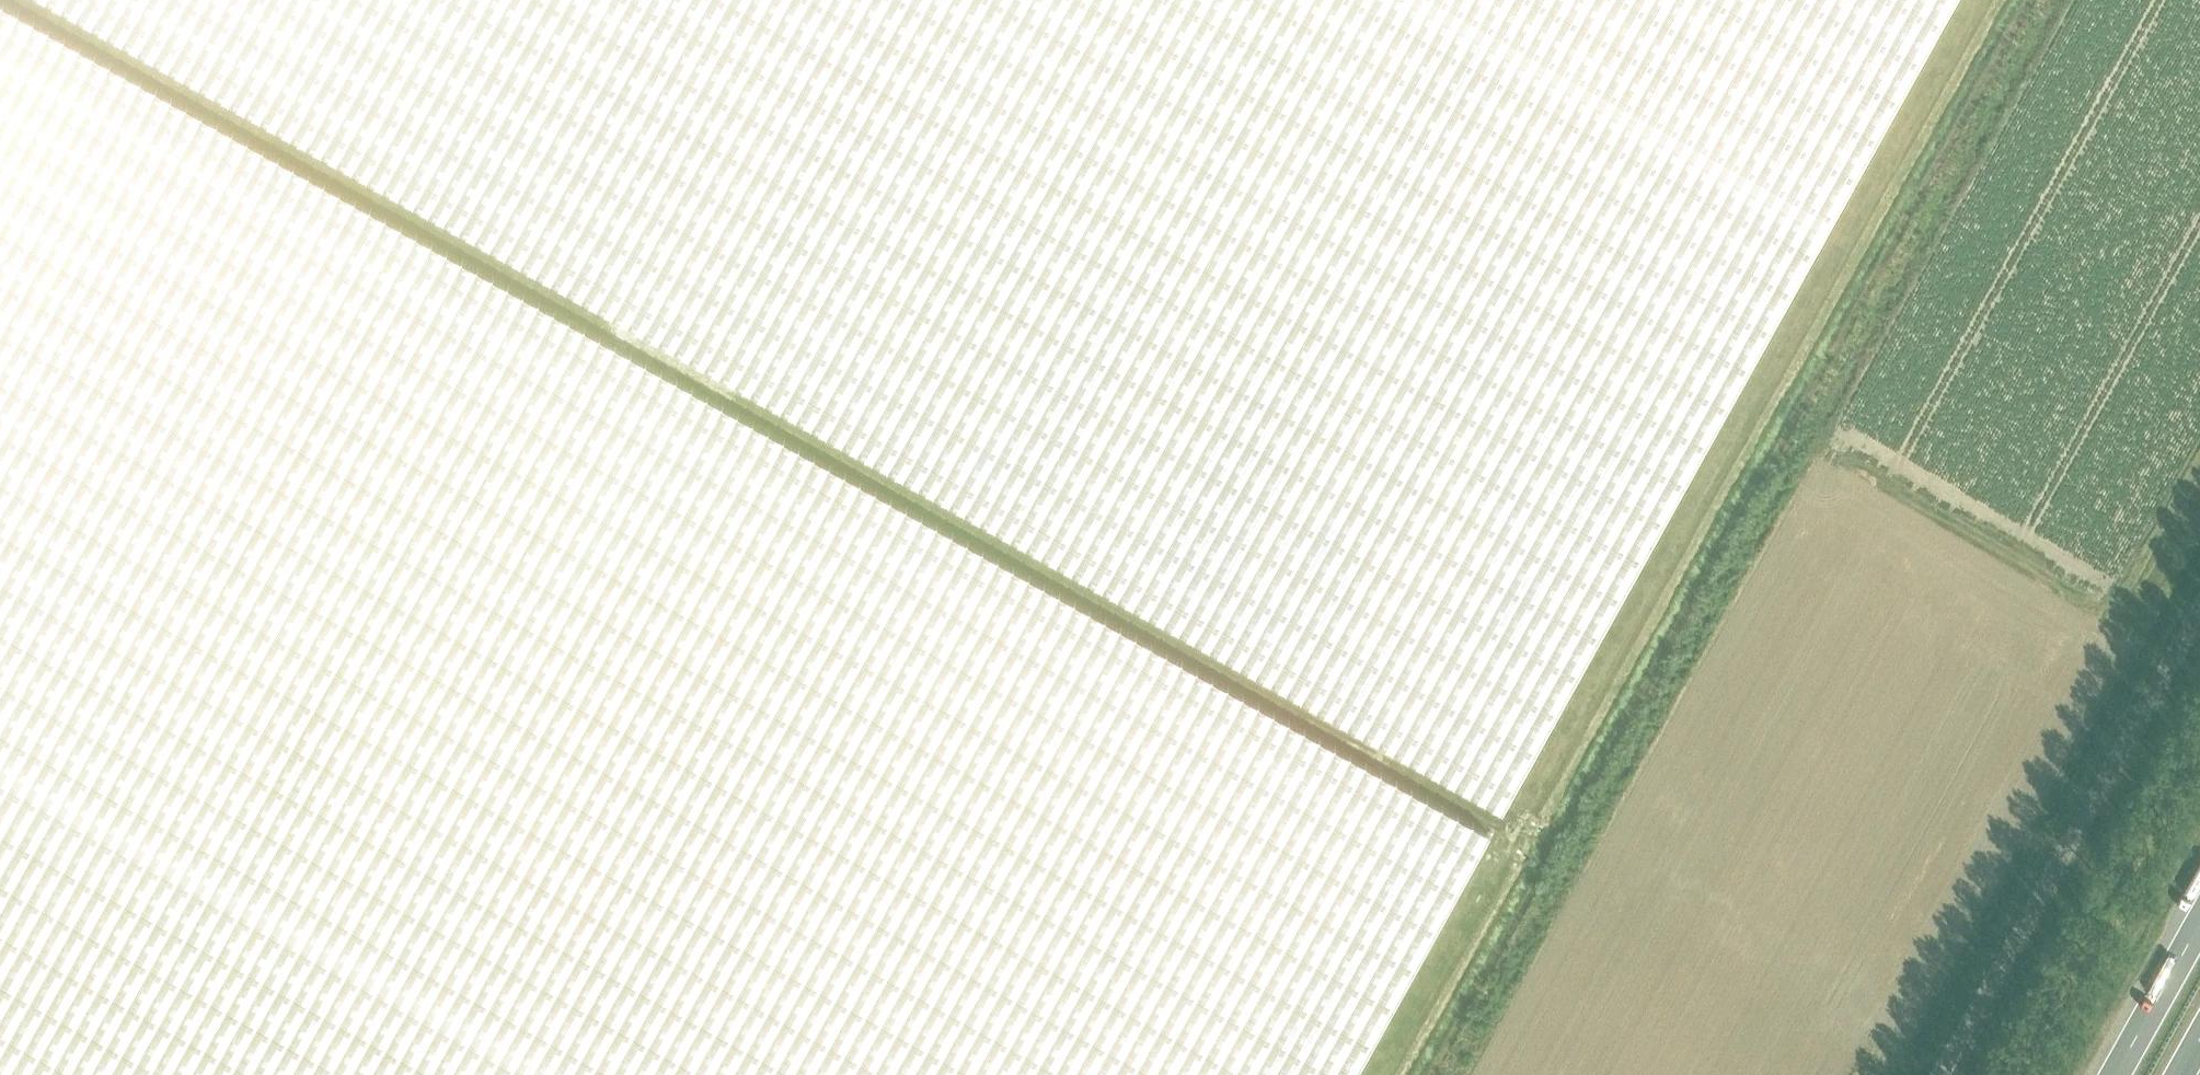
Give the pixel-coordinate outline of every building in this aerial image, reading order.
[(1493,828),(9,0),(0,0),(0,1074),(1355,1074),(1493,828)] [(1503,809),(1954,0),(50,0),(1503,809)]
